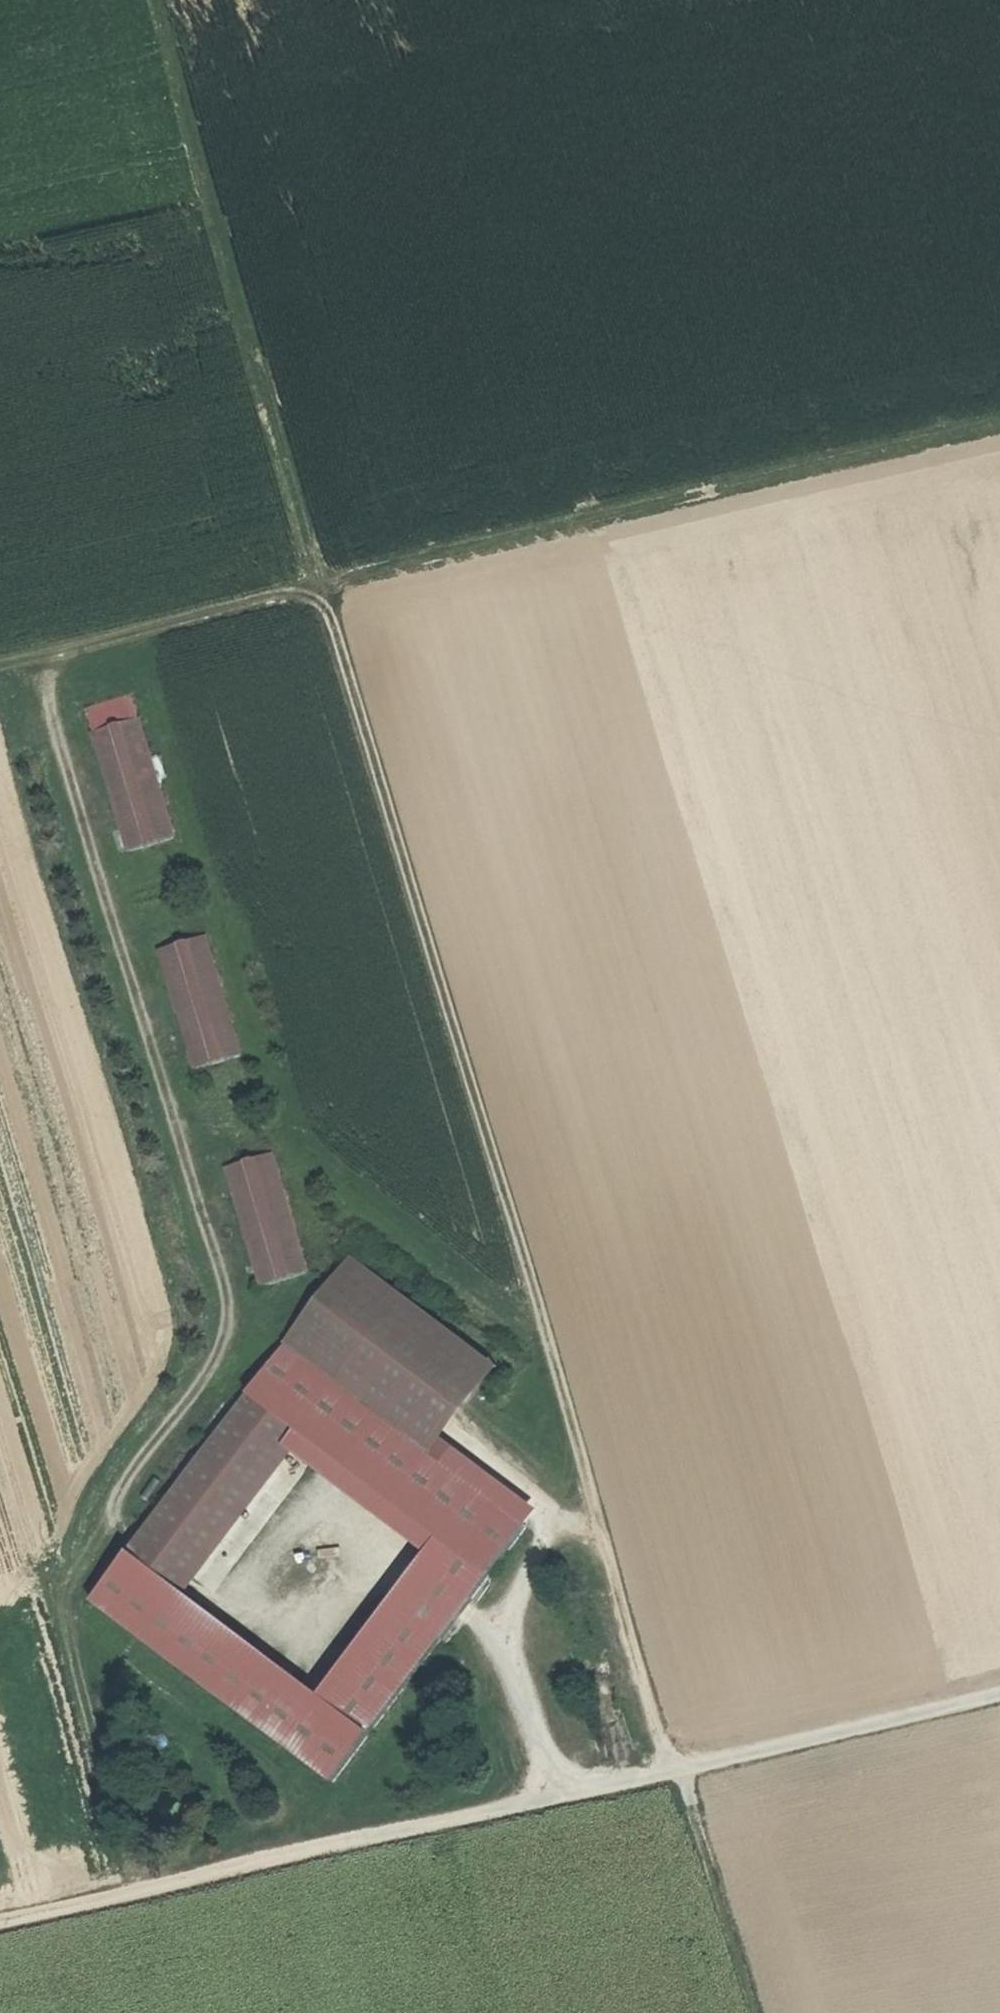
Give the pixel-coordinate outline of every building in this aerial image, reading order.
[(132,697),(87,711),(93,732),(138,719),(132,697)] [(138,719),(93,732),(130,852),(175,838),(138,719)] [(205,936),(160,950),(196,1069),(241,1056),(205,936)] [(271,1153),(226,1167),(263,1287),(308,1273),(271,1153)] [(353,1256),(285,1345),(435,1458),(507,1363),(353,1256)] [(92,1601),(333,1782),(525,1526),(435,1458),(285,1345),(92,1601)]
